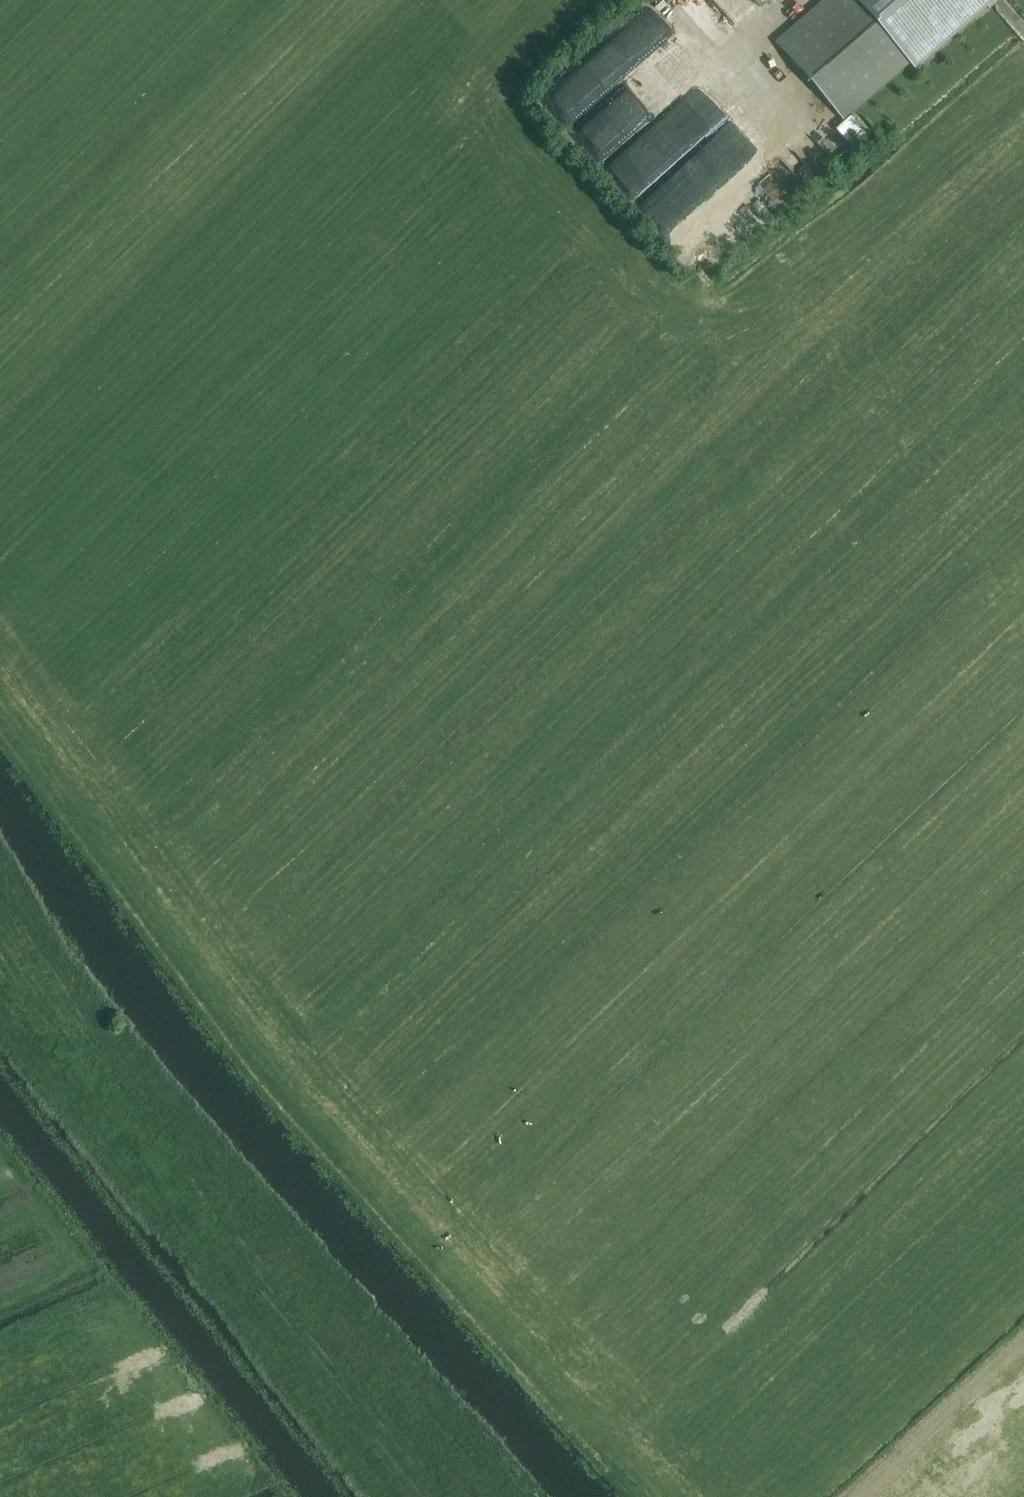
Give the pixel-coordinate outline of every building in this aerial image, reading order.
[(712,4),(710,0),(694,0),(700,10),(712,4)] [(780,38),(849,117),(982,0),(824,0),(780,38)] [(667,152),(727,103),(700,70),(701,70),(648,5),(543,91),(596,156),(627,130),(644,151),(650,146),(655,152),(663,146),(667,152)]
